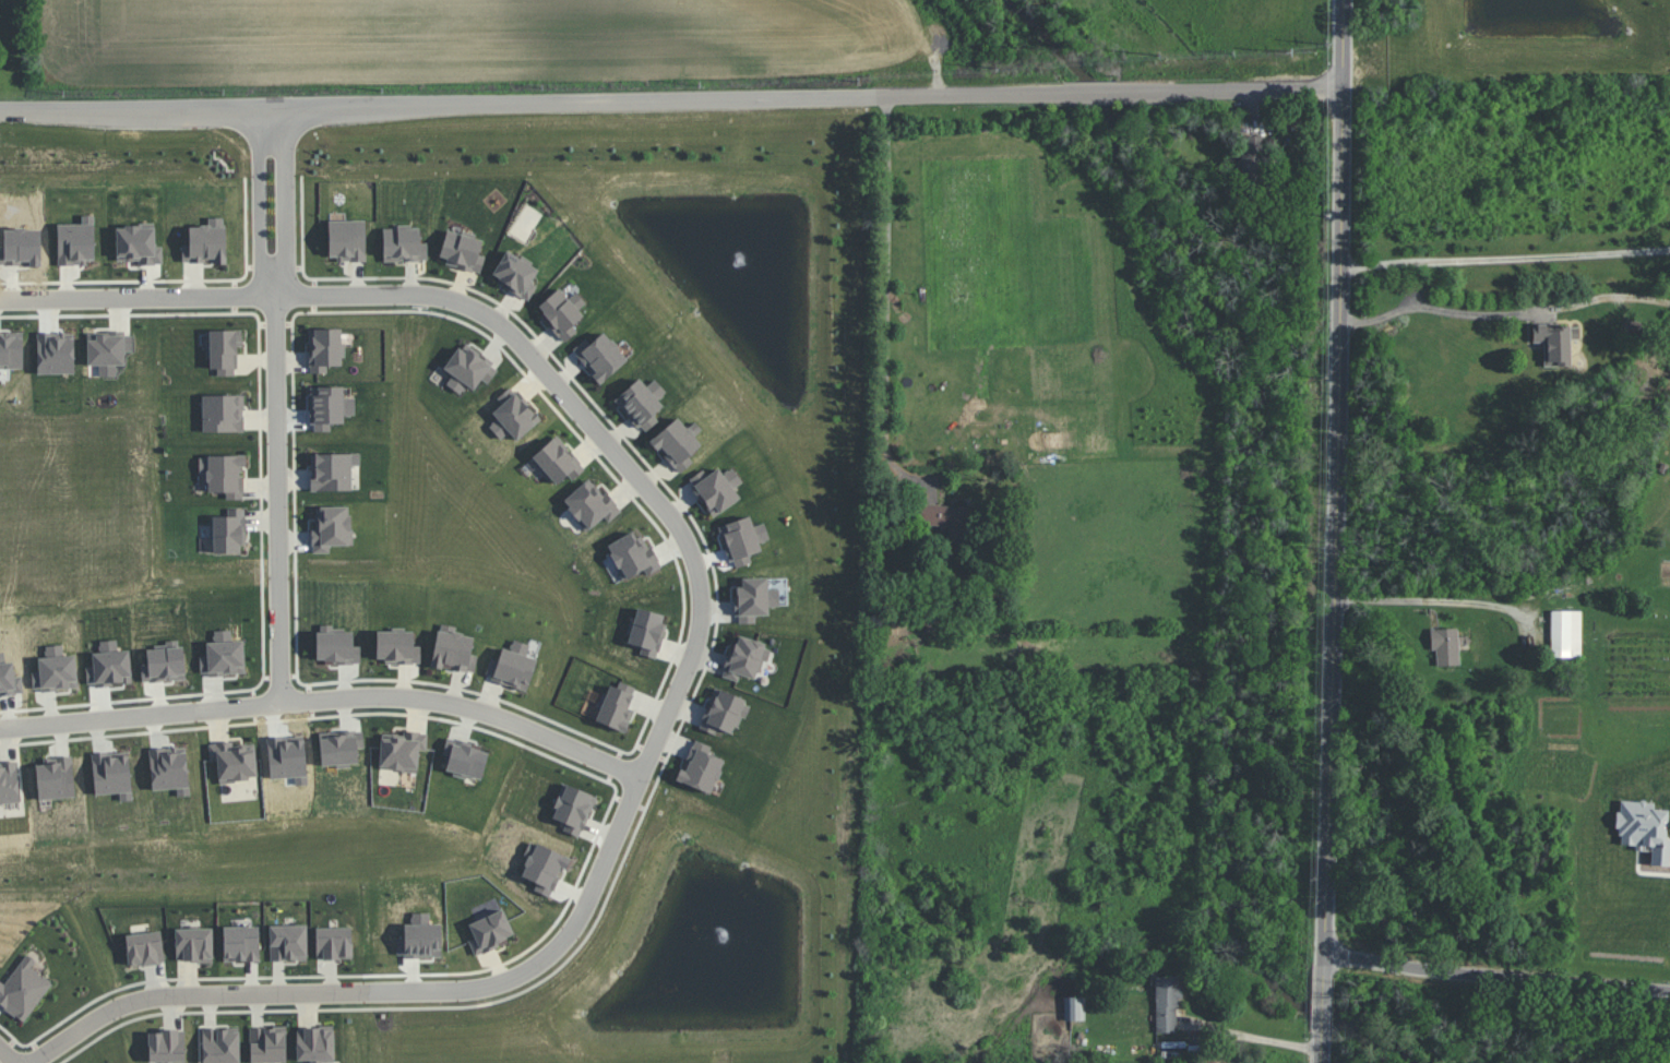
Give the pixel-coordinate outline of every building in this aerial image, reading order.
[(1241,177),(1259,177),(1260,136),(1243,135),(1241,177)] [(226,264),(225,217),(208,217),(208,226),(189,226),(189,244),(182,244),(182,262),(215,261),(215,264),(226,264)] [(365,220),(328,220),(329,261),(366,260),(365,220)] [(383,228),(383,261),(428,260),(427,243),(420,243),(420,227),(383,228)] [(481,272),(485,256),(479,254),(483,240),(447,230),(438,261),(481,272)] [(530,299),(536,286),(532,283),(540,268),(506,250),(491,279),(530,299)] [(577,291),(568,298),(560,288),(535,307),(564,342),(578,331),(573,325),(584,316),(579,310),(586,303),(577,291)] [(1571,366),(1570,340),(1579,340),(1579,324),(1532,325),(1533,342),(1544,342),(1544,367),(1571,366)] [(343,328),(308,329),(309,373),(328,373),(328,366),(343,366),(343,328)] [(209,330),(210,368),(217,368),(217,375),(236,375),(236,346),(242,346),(242,330),(209,330)] [(590,343),(586,338),(572,350),(594,374),(592,376),(600,385),(628,359),(603,331),(590,343)] [(88,365),(99,365),(99,376),(117,376),(117,365),(125,364),(125,351),(133,351),(132,332),(87,333),(88,365)] [(446,384),(461,394),(466,385),(474,390),(481,379),(488,384),(499,366),(461,343),(445,370),(452,374),(446,384)] [(655,379),(646,386),(639,377),(614,399),(643,434),(659,420),(653,414),(664,405),(659,400),(667,393),(655,379)] [(500,439),(509,432),(516,440),(541,421),(512,385),(497,398),(502,404),(492,412),(497,419),(489,425),(500,439)] [(202,395),(203,432),(244,432),(244,394),(202,395)] [(650,440),(679,474),(693,462),(688,456),(702,444),(694,436),(702,429),(695,421),(687,428),(677,417),(650,440)] [(567,475),(572,480),(586,468),(556,435),(531,458),(555,486),(567,475)] [(311,491),(352,491),(352,466),(360,466),(360,453),(311,453),(311,491)] [(243,499),(244,456),(199,455),(199,473),(207,473),(207,492),(226,493),(226,499),(243,499)] [(689,478),(713,516),(741,499),(734,488),(742,482),(732,467),(722,473),(719,467),(707,475),(704,470),(689,478)] [(562,501),(587,531),(604,517),(608,522),(622,510),(606,491),(603,494),(589,478),(562,501)] [(949,525),(949,548),(967,547),(967,505),(918,505),(919,525),(949,525)] [(330,545),(352,545),(351,506),(316,506),(317,528),(311,528),(312,553),(330,553),(330,545)] [(214,554),(245,553),(244,508),(227,509),(227,516),(213,516),(214,554)] [(719,525),(732,568),(751,562),(749,555),(762,551),(759,543),(770,540),(764,522),(753,526),(750,516),(719,525)] [(780,606),(779,589),(768,589),(768,577),(741,578),(742,587),(736,587),(736,623),(755,623),(755,615),(769,615),(769,606),(780,606)] [(1581,611),(1551,611),(1551,657),(1581,656),(1581,611)] [(474,636),(456,633),(457,626),(439,623),(431,665),(474,673),(477,655),(471,654),(474,636)] [(1436,666),(1459,665),(1458,628),(1430,629),(1431,651),(1435,650),(1436,666)] [(377,662),(421,663),(421,645),(414,645),(415,631),(377,631),(377,662)] [(735,635),(723,677),(738,681),(740,675),(758,680),(768,645),(735,635)] [(527,690),(537,659),(526,655),(529,644),(513,639),(510,650),(502,647),(498,660),(491,657),(485,677),(527,690)] [(596,721),(625,733),(634,710),(628,708),(636,688),(614,678),(596,721)] [(748,700),(714,687),(699,728),(715,734),(717,728),(735,735),(748,700)] [(418,771),(418,750),(427,751),(427,732),(403,731),(403,736),(381,735),(379,769),(418,771)] [(677,780),(711,794),(725,759),(709,753),(711,746),(693,739),(677,780)] [(218,761),(219,781),(257,779),(255,744),(233,745),(233,741),(208,743),(210,761),(218,761)] [(35,763),(40,800),(76,796),(71,759),(35,763)] [(20,803),(18,762),(0,763),(0,804),(20,803)] [(596,795),(564,783),(551,818),(566,823),(563,831),(581,837),(596,795)] [(469,924),(475,938),(468,940),(475,955),(516,937),(503,909),(469,924)] [(307,960),(307,925),(269,925),(270,961),(307,960)] [(259,926),(223,926),(224,962),(259,961),(259,926)] [(316,927),(316,959),(352,959),(352,927),(316,927)] [(212,928),(175,929),(176,962),(213,961),(212,928)] [(164,963),(162,932),(126,934),(128,965),(164,963)] [(52,982),(31,967),(35,960),(26,954),(5,983),(0,979),(0,1004),(25,1022),(52,982)] [(1155,976),(1156,1033),(1179,1032),(1178,976),(1155,976)] [(1085,996),(1064,997),(1065,1021),(1085,1020),(1085,996)] [(333,1026),(296,1027),(297,1061),(310,1060),(310,1062),(322,1062),(334,1062),(333,1026)] [(286,1027),(250,1028),(250,1062),(286,1062),(286,1027)] [(239,1028),(202,1029),(203,1062),(208,1062),(240,1062),(239,1028)] [(149,1031),(149,1062),(162,1062),(173,1062),(185,1062),(185,1030),(149,1031)]
